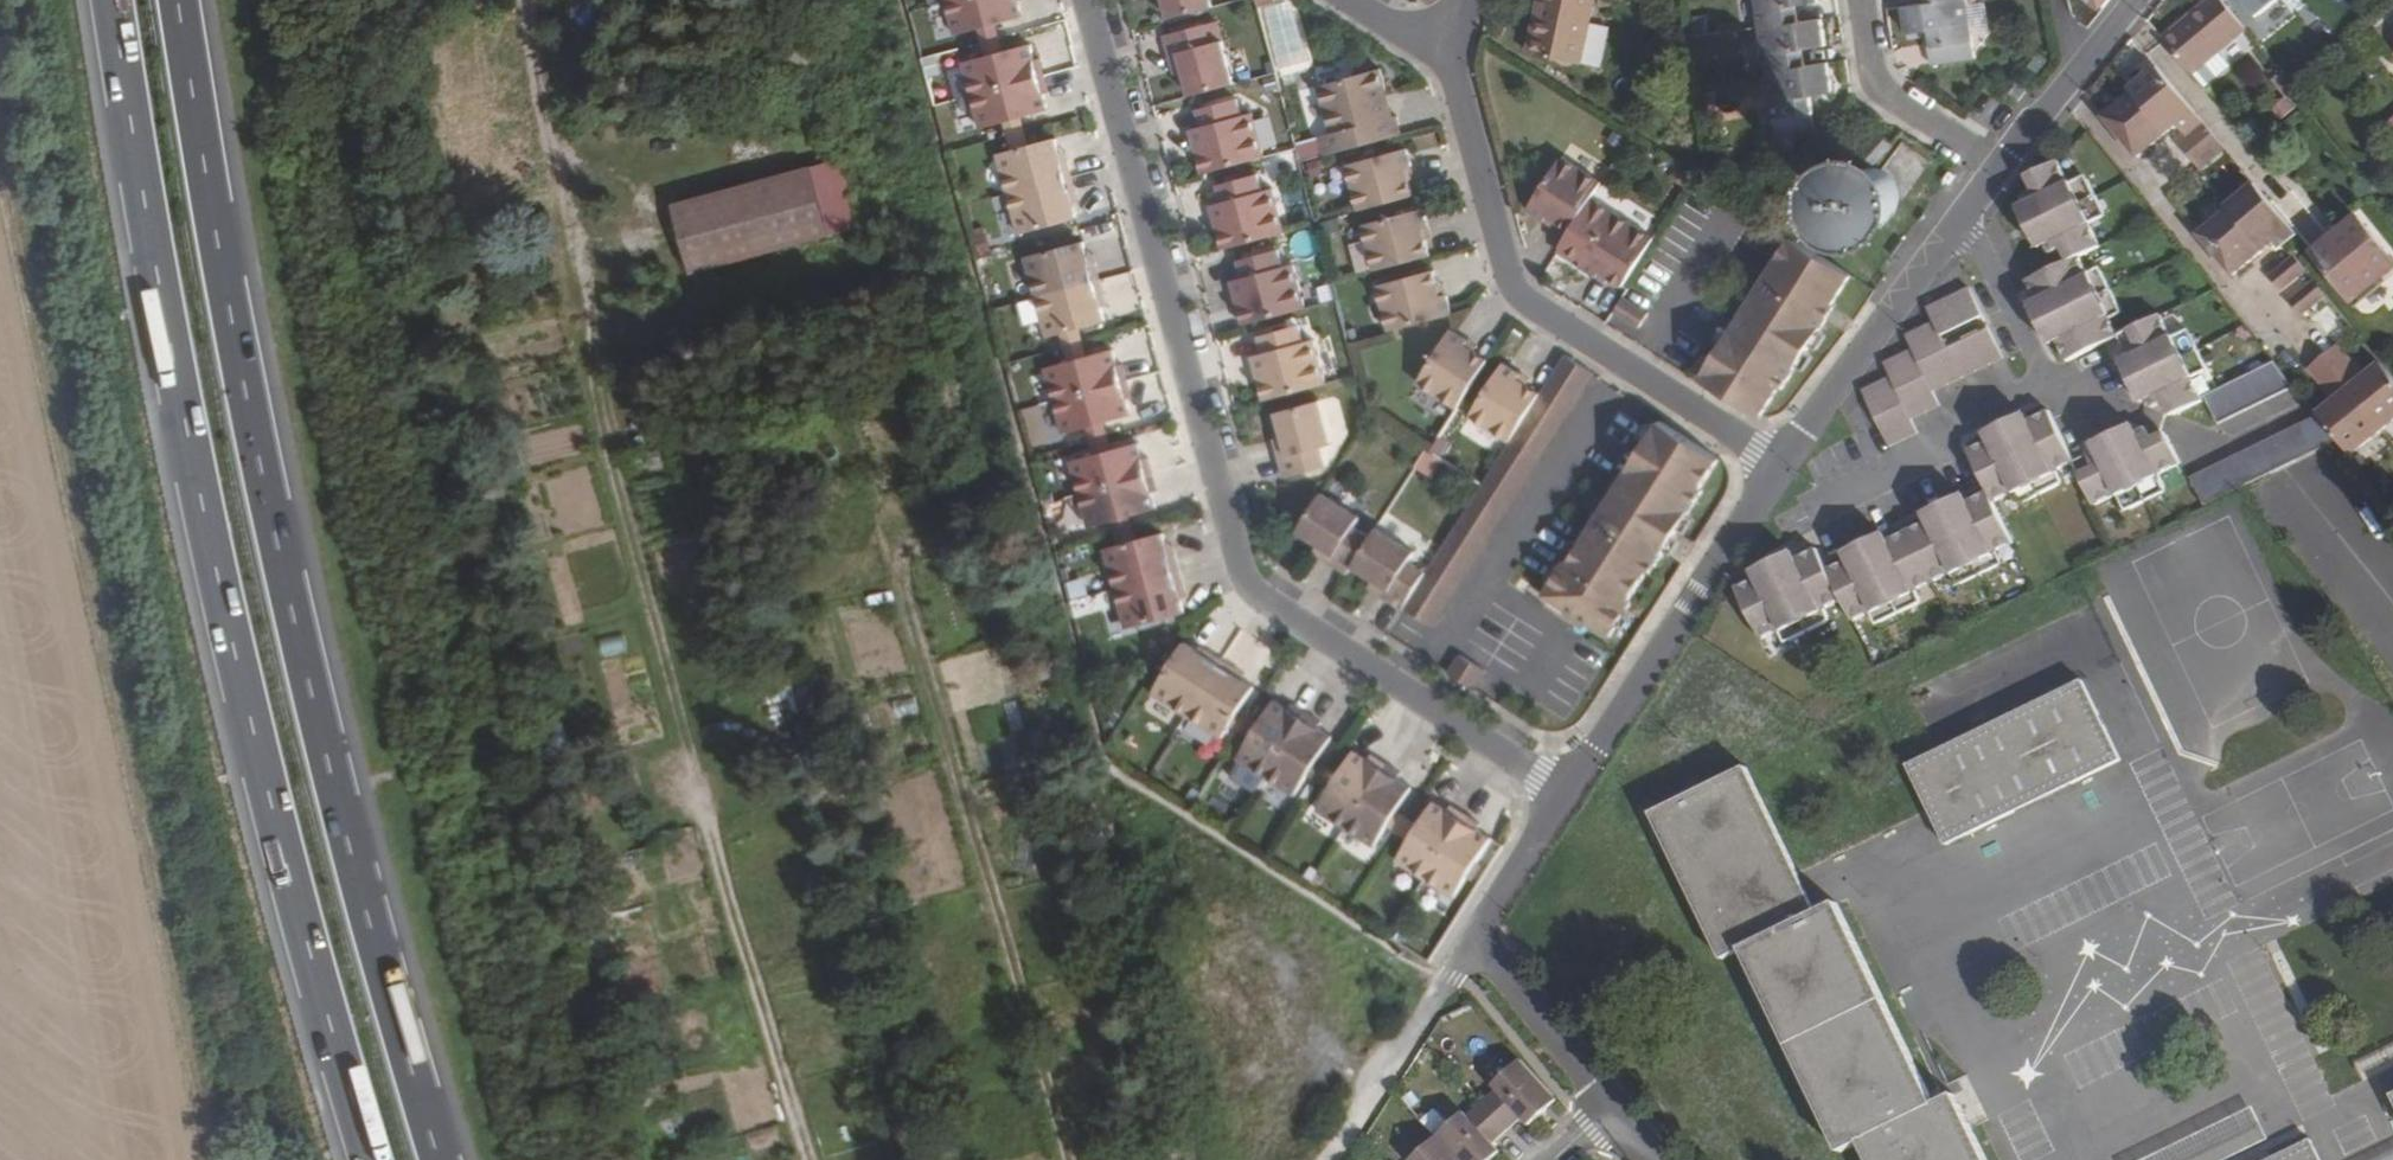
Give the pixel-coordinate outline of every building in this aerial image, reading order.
[(946,2),(955,35),(996,24),(1022,17),(1018,1),(1021,0),(954,0),(946,2)] [(1169,19),(1213,8),(1211,0),(1164,0),(1169,19)] [(1582,65),(1595,0),(1542,0),(1542,1),(1538,14),(1535,13),(1526,52),(1582,65)] [(1796,5),(1819,2),(1819,0),(1754,0),(1759,28),(1798,22),(1796,5)] [(1968,0),(1947,0),(1926,3),(1905,6),(1909,33),(1932,30),(1934,46),(1930,46),(1933,65),(1976,58),(1968,0)] [(2104,8),(2110,0),(2093,0),(2104,8)] [(2158,37),(2187,74),(2189,73),(2212,55),(2243,31),(2220,0),(2206,0),(2158,37)] [(2253,18),(2276,0),(2239,0),(2253,18)] [(1802,49),(1826,46),(1822,19),(1798,22),(1759,28),(1765,72),(1804,66),(1802,49)] [(978,29),(982,43),(1000,38),(996,24),(978,29)] [(1206,24),(1165,36),(1170,57),(1178,54),(1184,72),(1190,96),(1234,84),(1222,41),(1211,44),(1206,24)] [(1000,38),(982,43),(986,57),(1003,52),(1000,38)] [(986,57),(962,63),(971,96),(1045,76),(1040,59),(1034,61),(1030,45),(1003,52),(986,57)] [(1178,54),(1170,57),(1175,75),(1184,72),(1178,54)] [(2212,55),(2189,73),(2199,86),(2218,71),(2219,64),(2212,55)] [(1765,72),(1774,136),(1815,130),(1810,96),(1833,92),(1829,63),(1804,66),(1765,72)] [(2224,149),(2157,68),(2130,91),(2133,94),(2104,117),(2136,158),(2175,125),(2183,136),(2175,142),(2198,170),(2224,149)] [(1324,156),(1401,134),(1396,116),(1392,117),(1386,118),(1379,91),(1385,89),(1379,69),(1317,86),(1331,134),(1319,137),(1324,156)] [(1045,76),(971,96),(980,129),(1004,122),(1021,118),(1048,111),(1043,94),(1049,93),(1045,76)] [(2019,79),(2009,93),(2019,101),(2030,87),(2019,79)] [(1392,117),(1385,89),(1379,91),(1386,118),(1392,117)] [(1203,154),(1197,156),(1202,174),(1264,157),(1252,113),(1242,116),(1237,99),(1197,110),(1202,127),(1196,129),(1200,144),(1203,154)] [(1021,118),(1004,122),(1007,136),(1025,131),(1021,118)] [(1025,131),(1007,136),(1011,151),(1029,146),(1025,131)] [(1890,144),(1879,134),(1863,152),(1874,162),(1890,144)] [(1011,151),(997,154),(1008,194),(1072,177),(1067,160),(1062,162),(1059,153),(1056,138),(1029,146),(1011,151)] [(1808,138),(1797,153),(1807,159),(1817,146),(1808,138)] [(1200,144),(1194,146),(1197,156),(1203,154),(1200,144)] [(1406,149),(1346,165),(1358,211),(1413,196),(1409,180),(1406,170),(1412,169),(1406,149)] [(1842,149),(1819,174),(1832,185),(1854,160),(1842,149)] [(1065,151),(1059,153),(1062,162),(1067,160),(1065,151)] [(1561,157),(1527,210),(1544,221),(1547,216),(1557,222),(1571,231),(1591,199),(1601,183),(1561,157)] [(2084,175),(2068,182),(2058,161),(2031,174),(2038,189),(2022,196),(2025,204),(2018,207),(2038,251),(2045,248),(2049,256),(2066,248),(2071,259),(2025,282),(2036,301),(2028,305),(2050,347),(2057,343),(2068,363),(2118,338),(2129,361),(2122,364),(2141,404),(2148,401),(2152,410),(2169,401),(2176,415),(2202,402),(2192,379),(2208,372),(2189,330),(2173,338),(2162,314),(2119,335),(2110,317),(2126,309),(2106,266),(2090,274),(2082,256),(2102,247),(2090,225),(2106,218),(2084,175)] [(831,235),(812,166),(673,204),(692,273),(831,235)] [(1880,225),(1887,221),(1894,214),(1897,209),(1899,199),(1899,193),(1898,188),(1895,183),(1892,178),(1888,174),(1883,171),(1878,169),(1872,168),(1867,168),(1860,170),(1852,174),(1848,177),(1845,181),(1841,191),(1840,196),(1840,201),(1843,210),(1846,215),(1849,219),(1854,222),(1860,225),(1866,227),(1873,227),(1880,225)] [(1409,180),(1415,179),(1412,169),(1406,170),(1409,180)] [(1223,230),(1218,232),(1223,250),(1285,233),(1273,189),(1262,192),(1258,174),(1217,185),(1222,203),(1216,205),(1220,220),(1223,230)] [(1077,194),(1072,177),(1008,194),(1019,234),(1033,231),(1077,218),(1073,204),(1071,195),(1077,194)] [(2296,236),(2253,185),(2225,209),(2227,212),(2198,237),(2230,277),(2260,253),(2256,249),(2277,232),(2280,236),(2286,244),(2296,236)] [(1560,247),(1583,261),(1579,266),(1597,277),(1600,272),(1609,278),(1623,287),(1653,238),(1591,199),(1571,231),(1560,247)] [(1833,203),(1821,208),(1826,221),(1838,216),(1833,203)] [(1423,208),(1362,225),(1375,271),(1429,256),(1425,240),(1423,230),(1428,228),(1423,208)] [(1547,216),(1544,221),(1554,227),(1557,222),(1547,216)] [(2392,271),(2392,261),(2359,219),(2314,254),(2354,303),(2392,271)] [(1220,220),(1215,221),(1218,232),(1223,230),(1220,220)] [(1051,226),(1033,231),(1036,242),(1054,237),(1051,226)] [(1431,239),(1428,228),(1423,230),(1425,240),(1431,239)] [(2280,236),(2277,232),(2256,249),(2260,253),(2280,236)] [(1054,237),(1036,242),(1039,254),(1057,248),(1054,237)] [(1791,237),(1700,380),(1760,417),(1779,388),(1782,390),(1826,322),(1823,320),(1818,316),(1827,303),(1831,306),(1851,276),(1791,237)] [(1039,254),(1025,258),(1036,298),(1100,280),(1095,263),(1090,264),(1087,256),(1084,241),(1039,254)] [(1244,305),(1238,307),(1243,325),(1305,308),(1293,265),(1283,267),(1278,250),(1238,261),(1243,278),(1237,280),(1241,295),(1244,305)] [(2304,271),(2293,258),(2267,278),(2278,292),(2304,271)] [(1445,267),(1377,286),(1389,331),(1452,314),(1447,299),(1445,288),(1450,287),(1445,267)] [(1600,272),(1597,277),(1606,283),(1609,278),(1600,272)] [(1105,297),(1100,280),(1036,298),(1047,337),(1079,329),(1105,322),(1101,307),(1099,299),(1105,297)] [(2324,296),(2313,283),(2287,303),(2298,317),(2324,296)] [(1450,287),(1445,288),(1447,299),(1453,297),(1450,287)] [(1912,350),(1883,363),(1890,377),(1862,391),(1889,447),(1918,433),(1911,419),(1940,405),(1933,391),(2003,358),(1990,330),(1948,350),(1942,336),(1984,316),(1970,288),(1928,308),(1935,322),(1905,336),(1912,350)] [(1241,295),(1235,297),(1238,307),(1244,305),(1241,295)] [(1623,299),(1613,313),(1640,329),(1649,315),(1623,299)] [(1827,303),(1818,316),(1823,320),(1831,306),(1827,303)] [(1264,381),(1259,383),(1263,401),(1325,384),(1314,340),(1303,343),(1299,325),(1259,336),(1263,354),(1258,356),(1262,371),(1264,381)] [(1079,329),(1061,334),(1065,348),(1082,343),(1079,329)] [(1450,330),(1417,383),(1457,408),(1488,360),(1474,351),(1465,345),(1468,341),(1450,330)] [(1468,341),(1465,345),(1474,351),(1477,346),(1468,341)] [(1082,343),(1065,348),(1069,362),(1087,357),(1082,343)] [(2392,419),(2392,383),(2379,366),(2361,380),(2335,347),(2307,369),(2333,403),(2316,416),(2336,442),(2347,455),(2392,419)] [(1069,362),(1045,368),(1054,401),(1127,381),(1123,364),(1117,366),(1113,350),(1087,357),(1069,362)] [(1426,573),(1403,609),(1432,627),(1594,374),(1565,355),(1540,394),(1509,442),(1481,486),(1426,573)] [(2274,362),(2204,397),(2218,424),(2293,388),(2274,362)] [(1504,363),(1469,417),(1509,442),(1540,394),(1527,385),(1517,379),(1520,374),(1504,363)] [(1256,372),(1259,383),(1264,381),(1262,371),(1256,372)] [(1520,374),(1517,379),(1527,385),(1530,380),(1520,374)] [(1127,381),(1054,401),(1063,434),(1087,428),(1104,423),(1130,416),(1126,400),(1132,398),(1127,381)] [(1320,401),(1276,413),(1282,437),(1287,455),(1278,458),(1284,478),(1326,467),(1320,447),(1331,445),(1320,401)] [(2181,464),(2168,438),(2154,445),(2146,428),(2137,432),(2134,425),(2091,446),(2095,453),(2075,462),(2049,412),(2030,421),(2026,413),(1983,434),(1986,441),(1967,451),(1988,491),(1968,501),(1965,494),(1922,515),(1925,522),(1888,539),(1885,533),(1841,555),(1845,561),(1826,570),(1815,548),(1797,557),(1794,551),(1751,573),(1755,579),(1735,589),(1762,642),(1781,632),(1789,648),(1832,627),(1824,611),(1842,602),(1853,623),(1870,614),(1878,630),(1922,609),(1914,593),(1952,575),(1960,591),(2002,570),(1995,554),(2014,545),(1994,504),(2013,494),(2021,510),(2063,489),(2056,473),(2074,464),(2095,507),(2118,496),(2125,512),(2166,491),(2158,475),(2181,464)] [(2336,442),(2316,416),(2190,478),(2205,505),(2336,442)] [(1599,515),(1547,597),(1609,637),(1632,602),(1628,600),(1647,572),(1650,573),(1663,553),(1659,550),(1672,530),(1676,532),(1703,491),(1700,490),(1719,459),(1659,421),(1606,504),(1618,512),(1610,523),(1599,515)] [(1104,423),(1087,428),(1090,442),(1108,436),(1104,423)] [(1108,436),(1090,442),(1094,456),(1111,450),(1108,436)] [(1282,437),(1274,439),(1278,458),(1287,455),(1282,437)] [(1094,456),(1070,461),(1079,495),(1153,475),(1148,458),(1142,459),(1138,443),(1111,450),(1094,456)] [(1153,475),(1079,495),(1088,527),(1129,516),(1156,509),(1151,493),(1157,491),(1153,475)] [(1322,494),(1298,532),(1318,546),(1334,556),(1329,563),(1348,575),(1352,567),(1371,538),(1354,527),(1359,518),(1322,494)] [(1606,504),(1599,515),(1610,523),(1618,512),(1606,504)] [(1129,516),(1112,521),(1116,535),(1133,530),(1129,516)] [(1371,538),(1352,567),(1373,581),(1389,591),(1385,598),(1402,609),(1426,573),(1409,563),(1414,553),(1377,529),(1371,538)] [(1133,530),(1116,535),(1118,545),(1136,541),(1133,530)] [(1672,530),(1659,550),(1663,553),(1676,532),(1672,530)] [(1118,545),(1104,549),(1115,589),(1179,572),(1175,555),(1169,556),(1167,547),(1162,533),(1136,541),(1118,545)] [(1313,553),(1329,563),(1334,556),(1318,546),(1313,553)] [(1184,589),(1179,572),(1115,589),(1126,630),(1185,613),(1180,599),(1178,590),(1184,589)] [(1368,588),(1385,598),(1389,591),(1373,581),(1368,588)] [(623,634),(602,639),(606,655),(627,651),(623,634)] [(1185,643),(1152,694),(1187,716),(1222,660),(1208,651),(1205,656),(1197,651),(1185,643)] [(1200,646),(1197,651),(1205,656),(1208,651),(1200,646)] [(1460,656),(1449,674),(1474,690),(1485,672),(1460,656)] [(1237,670),(1222,660),(1187,716),(1222,738),(1229,726),(1239,711),(1255,688),(1242,680),(1234,674),(1237,670)] [(1237,670),(1234,674),(1242,680),(1245,675),(1237,670)] [(2083,681),(1908,765),(1947,846),(2122,761),(2083,681)] [(797,708),(795,684),(770,686),(772,710),(797,708)] [(1249,739),(1236,759),(1238,761),(1265,778),(1306,713),(1292,704),(1288,709),(1274,700),(1259,724),(1249,739)] [(1239,711),(1229,726),(1239,732),(1248,716),(1239,711)] [(1306,713),(1265,778),(1294,796),(1307,775),(1317,760),(1332,737),(1318,728),(1321,723),(1306,713)] [(1248,716),(1239,732),(1249,739),(1259,724),(1248,716)] [(1339,774),(1316,810),(1345,829),(1386,765),(1371,755),(1368,760),(1354,751),(1339,774)] [(1317,760),(1307,775),(1318,783),(1328,767),(1317,760)] [(1257,790),(1265,778),(1238,761),(1230,773),(1257,790)] [(1386,765),(1345,829),(1374,847),(1387,827),(1397,811),(1412,788),(1397,779),(1400,774),(1386,765)] [(1328,767),(1318,783),(1329,789),(1339,774),(1328,767)] [(1956,1095),(1936,1105),(1838,903),(1818,912),(1747,767),(1650,813),(1722,961),(1742,951),(1840,1155),(1861,1145),(1868,1159),(1987,1159),(1956,1095)] [(1419,825),(1396,861),(1425,879),(1465,815),(1451,806),(1447,811),(1433,802),(1419,825)] [(1397,811),(1387,827),(1398,833),(1408,818),(1397,811)] [(1465,815),(1425,879),(1453,898),(1491,839),(1477,830),(1480,825),(1465,815)] [(1408,818),(1398,833),(1409,840),(1419,825),(1408,818)] [(1498,1090),(1483,1103),(1507,1130),(1522,1117),(1530,1125),(1556,1101),(1520,1061),(1493,1085),(1498,1090)] [(2119,1147),(2125,1159),(2228,1159),(2273,1141),(2250,1090),(2119,1147)] [(1437,1137),(1458,1159),(1492,1159),(1501,1152),(1492,1143),(1507,1130),(1483,1103),(1468,1117),(1464,1112),(1437,1137)] [(1437,1137),(1412,1159),(1458,1159),(1437,1137)] [(2270,1159),(2320,1159),(2311,1140),(2270,1159)] [(2369,1159),(2392,1159),(2392,1148),(2369,1159)]
